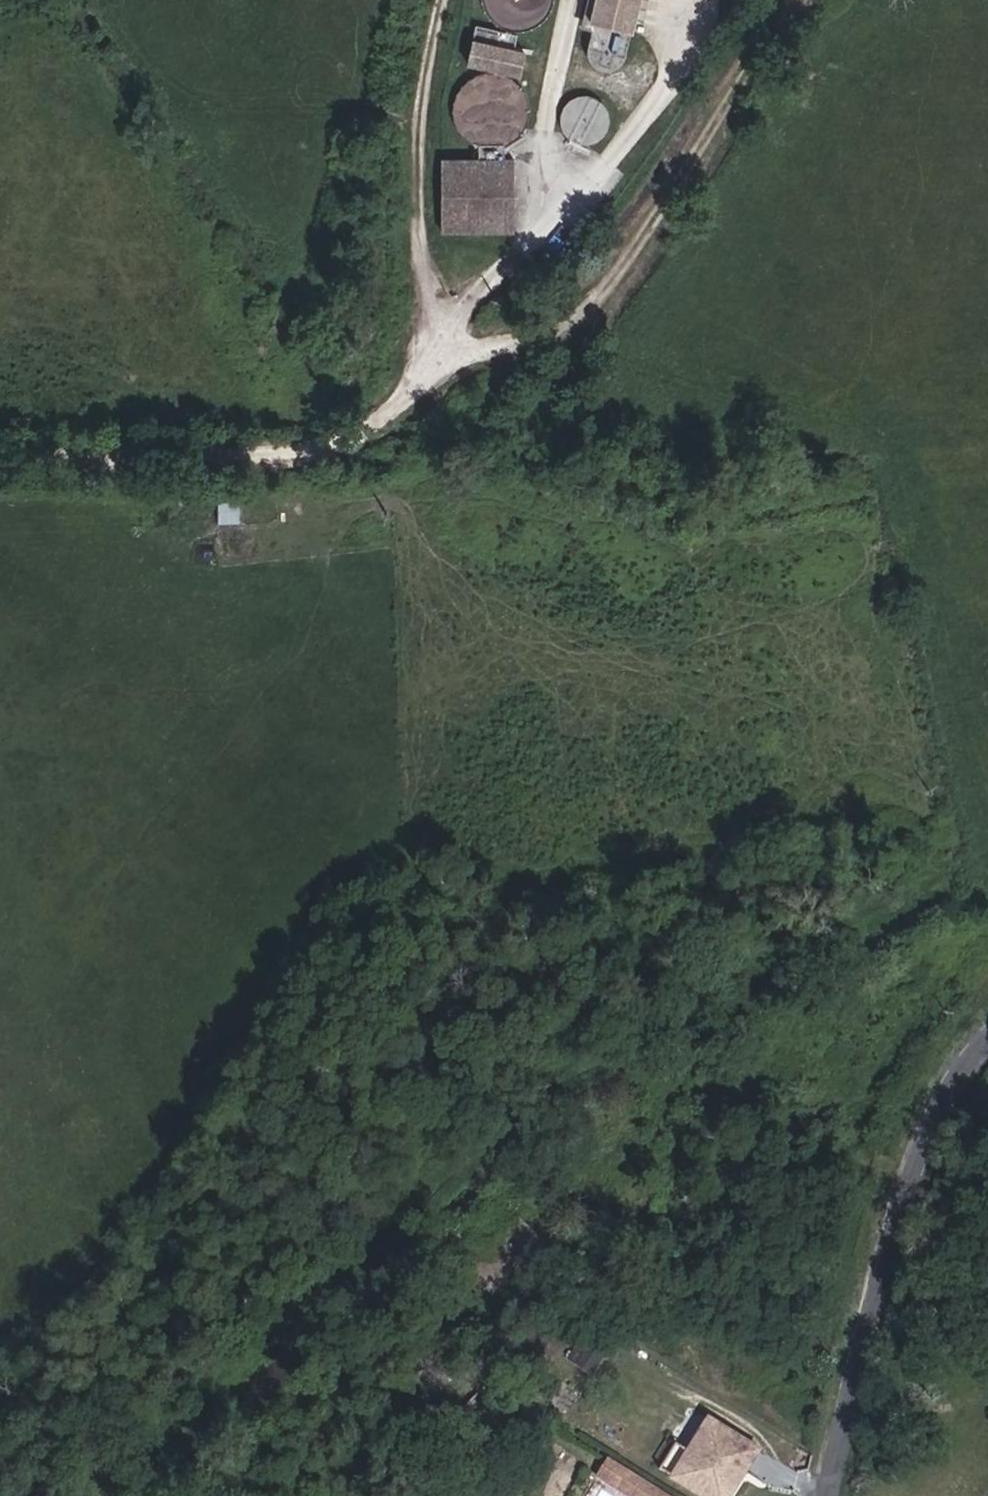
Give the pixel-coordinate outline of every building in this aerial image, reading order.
[(627,30),(634,0),(592,0),(587,21),(627,30)] [(465,65),(518,76),(522,54),(469,43),(465,65)] [(560,101),(565,139),(610,132),(604,95),(560,101)] [(442,161),(444,234),(515,233),(513,160),(442,161)] [(687,1448),(673,1469),(717,1495),(741,1495),(767,1453),(723,1425),(703,1458),(687,1448)] [(637,1464),(624,1456),(614,1472),(627,1480),(637,1464)] [(627,1480),(652,1495),(685,1495),(686,1494),(637,1464),(627,1480)]
